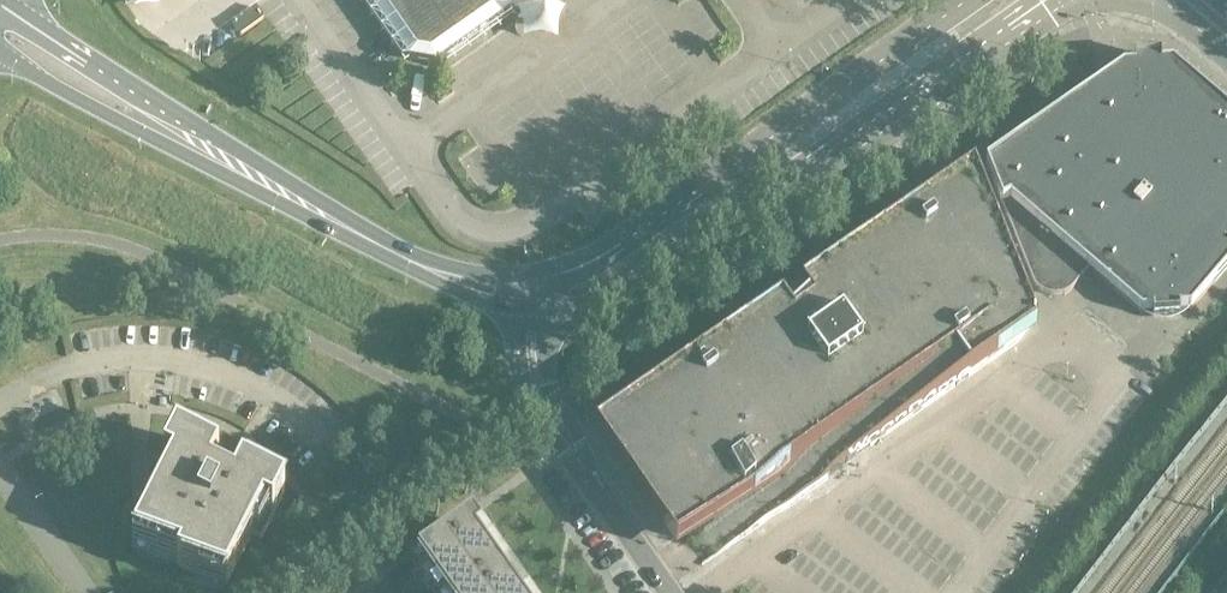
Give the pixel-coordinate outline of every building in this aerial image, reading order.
[(410,60),(435,64),(511,10),(513,0),(367,0),(410,60)] [(256,7),(231,24),(239,36),(264,19),(256,7)] [(1172,63),(1161,77),(1137,78),(1123,67),(985,164),(1001,204),(1032,279),(1035,285),(1038,289),(1041,292),(1044,293),(1047,294),(1051,295),(1055,295),(1057,295),(1061,295),(1065,293),(1067,292),(1070,290),(1071,289),(1089,269),(1141,314),(1153,300),(1177,299),(1190,310),(1226,268),(1226,111),(1172,63)] [(983,193),(974,171),(955,185),(956,185),(955,186),(873,243),(831,283),(792,319),(783,306),(766,317),(767,318),(609,428),(595,438),(675,551),(688,542),(703,563),(701,564),(702,564),(828,475),(828,476),(833,472),(834,473),(848,463),(847,462),(871,446),(871,445),(1017,343),(1037,329),(1028,305),(1027,305),(984,196),(983,193)] [(176,438),(153,484),(162,489),(134,543),(180,560),(177,567),(226,585),(252,534),(261,539),(285,492),(242,471),(233,487),(221,481),(210,476),(219,459),(176,438)] [(417,564),(438,592),(519,592),(481,538),(472,526),(417,564)]
